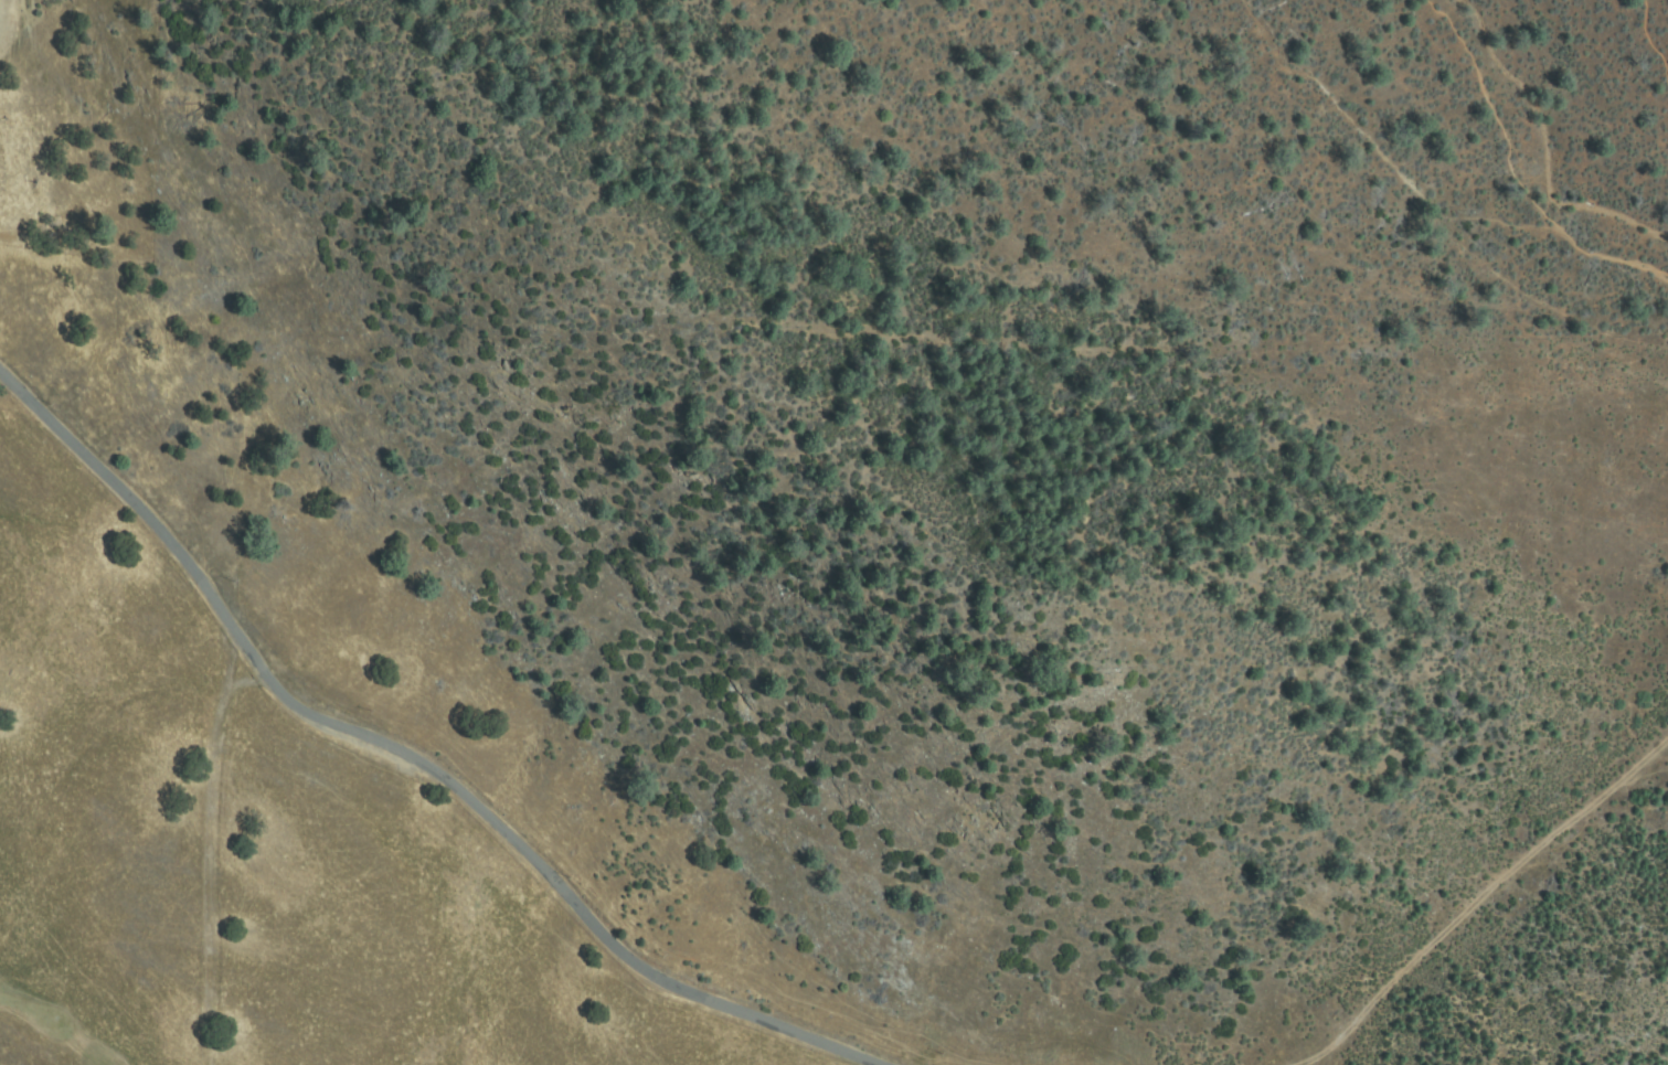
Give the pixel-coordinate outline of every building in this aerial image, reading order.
[(405,562),(402,575),(384,569),(387,556),(405,562)]
